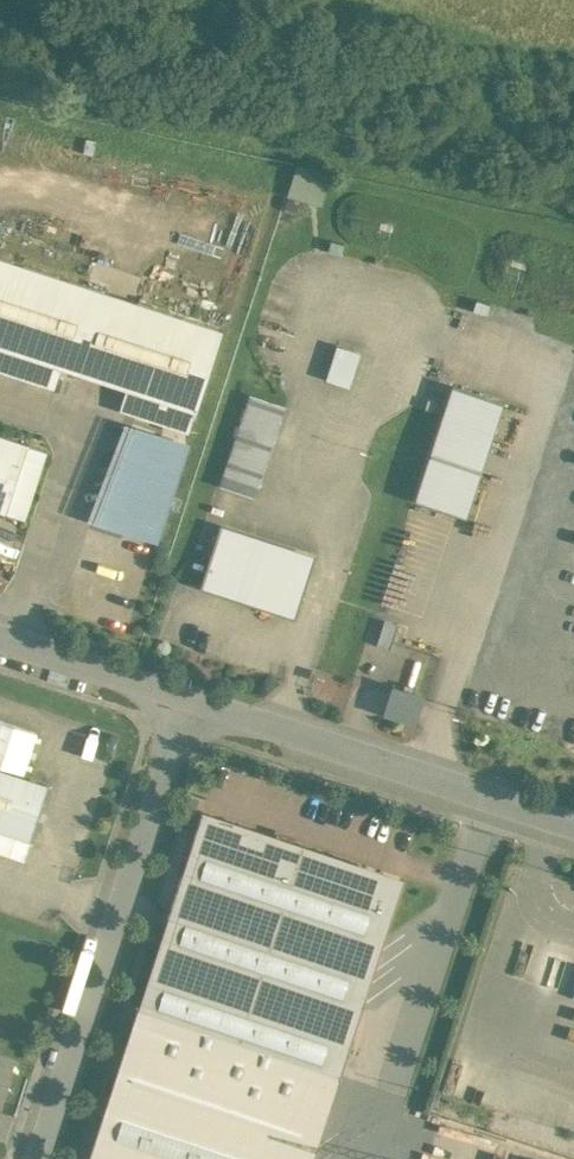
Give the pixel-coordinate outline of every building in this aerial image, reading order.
[(297,162),(289,193),(324,202),(332,171),(297,162)] [(345,243),(331,240),(328,251),(342,255),(345,243)] [(0,255),(0,345),(62,365),(127,386),(197,409),(223,328),(0,255)] [(490,304),(477,299),(473,310),(487,314),(490,304)] [(0,345),(0,370),(55,388),(62,365),(0,345)] [(354,353),(343,350),(335,377),(345,380),(354,353)] [(500,400),(454,385),(417,499),(463,514),(500,400)] [(197,409),(127,386),(120,409),(190,432),(197,409)] [(284,405),(252,394),(243,422),(276,432),(284,405)] [(185,445),(138,430),(115,502),(124,527),(155,537),(185,445)] [(0,434),(0,509),(6,511),(28,443),(0,434)] [(267,458),(234,447),(225,474),(258,485),(267,458)] [(313,557),(222,527),(204,583),(257,600),(278,606),(287,602),(297,605),(301,595),(313,557)] [(398,624),(385,620),(377,644),(390,648),(398,624)] [(418,719),(425,688),(392,681),(386,712),(418,719)] [(0,769),(0,829),(31,840),(49,785),(0,769)] [(400,876),(203,813),(142,1009),(335,1072),(400,876)] [(142,1009),(92,1158),(307,1158),(335,1072),(142,1009)]
